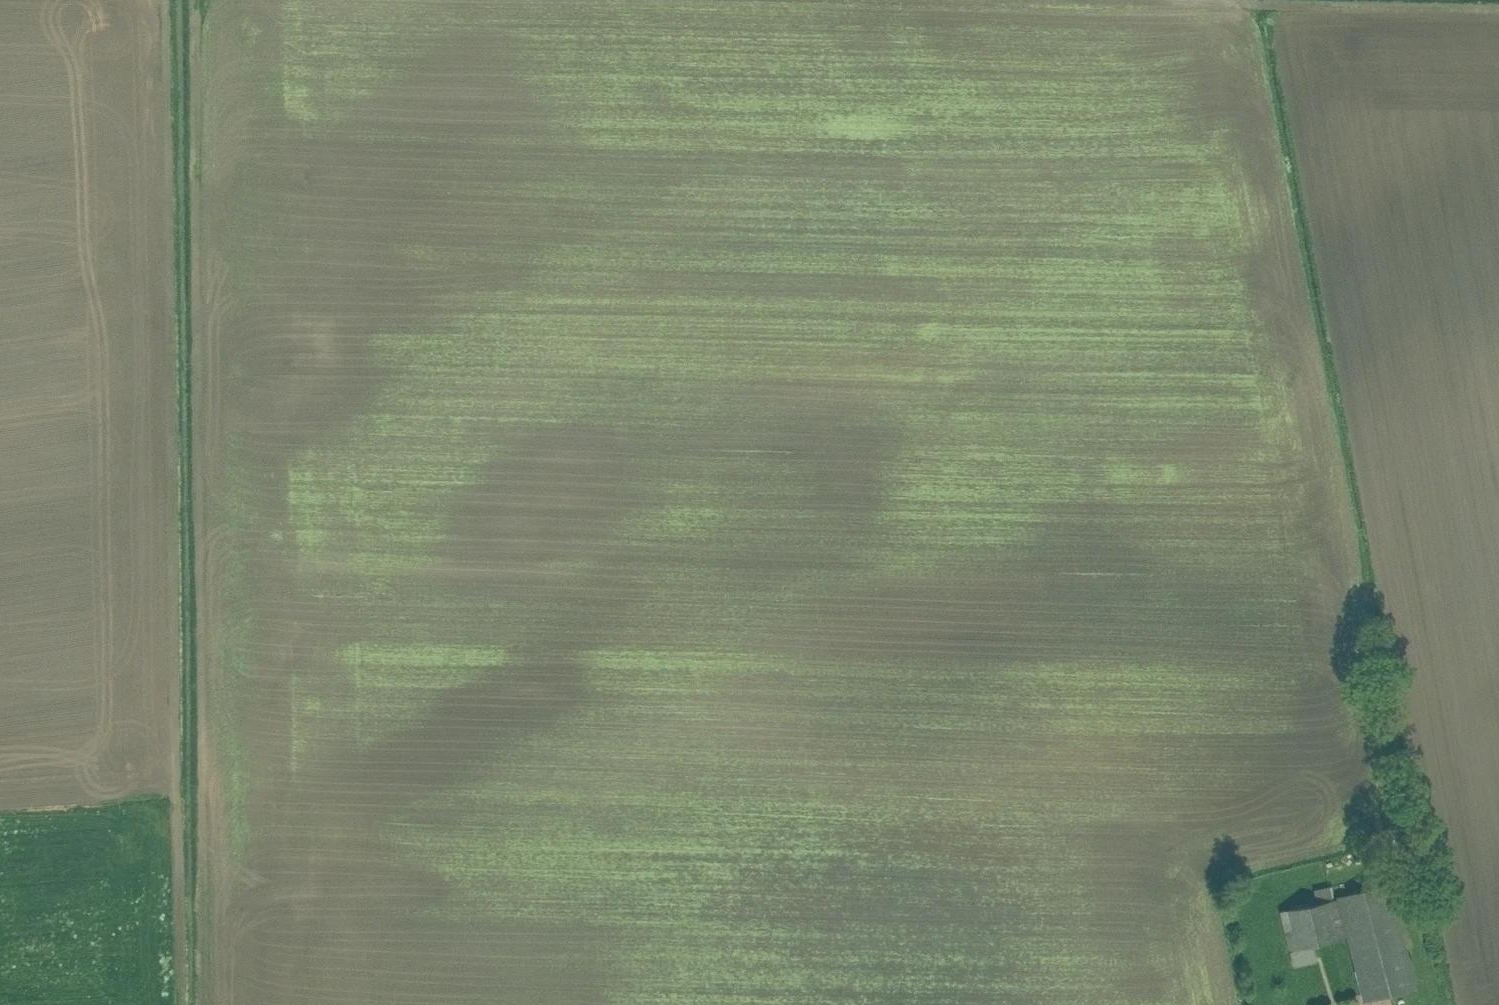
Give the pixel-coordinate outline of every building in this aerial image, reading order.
[(1374,886),(1371,876),(1341,884),(1345,897),(1334,900),(1362,1002),(1415,987),(1386,883),(1374,886)] [(1330,901),(1327,888),(1312,892),(1316,905),(1279,915),(1289,952),(1344,937),(1333,900),(1330,901)]
